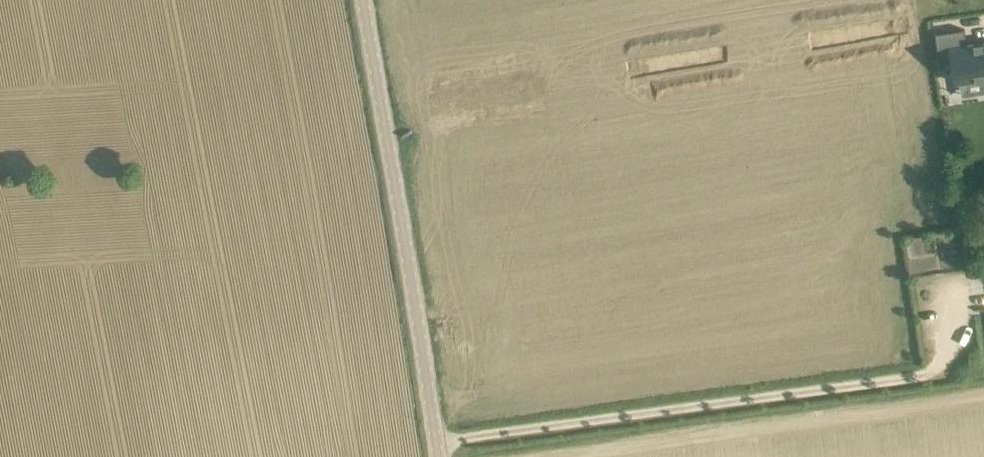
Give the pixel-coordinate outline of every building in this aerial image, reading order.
[(935,34),(939,60),(952,58),(956,83),(983,79),(983,43),(968,45),(965,30),(935,34)]
